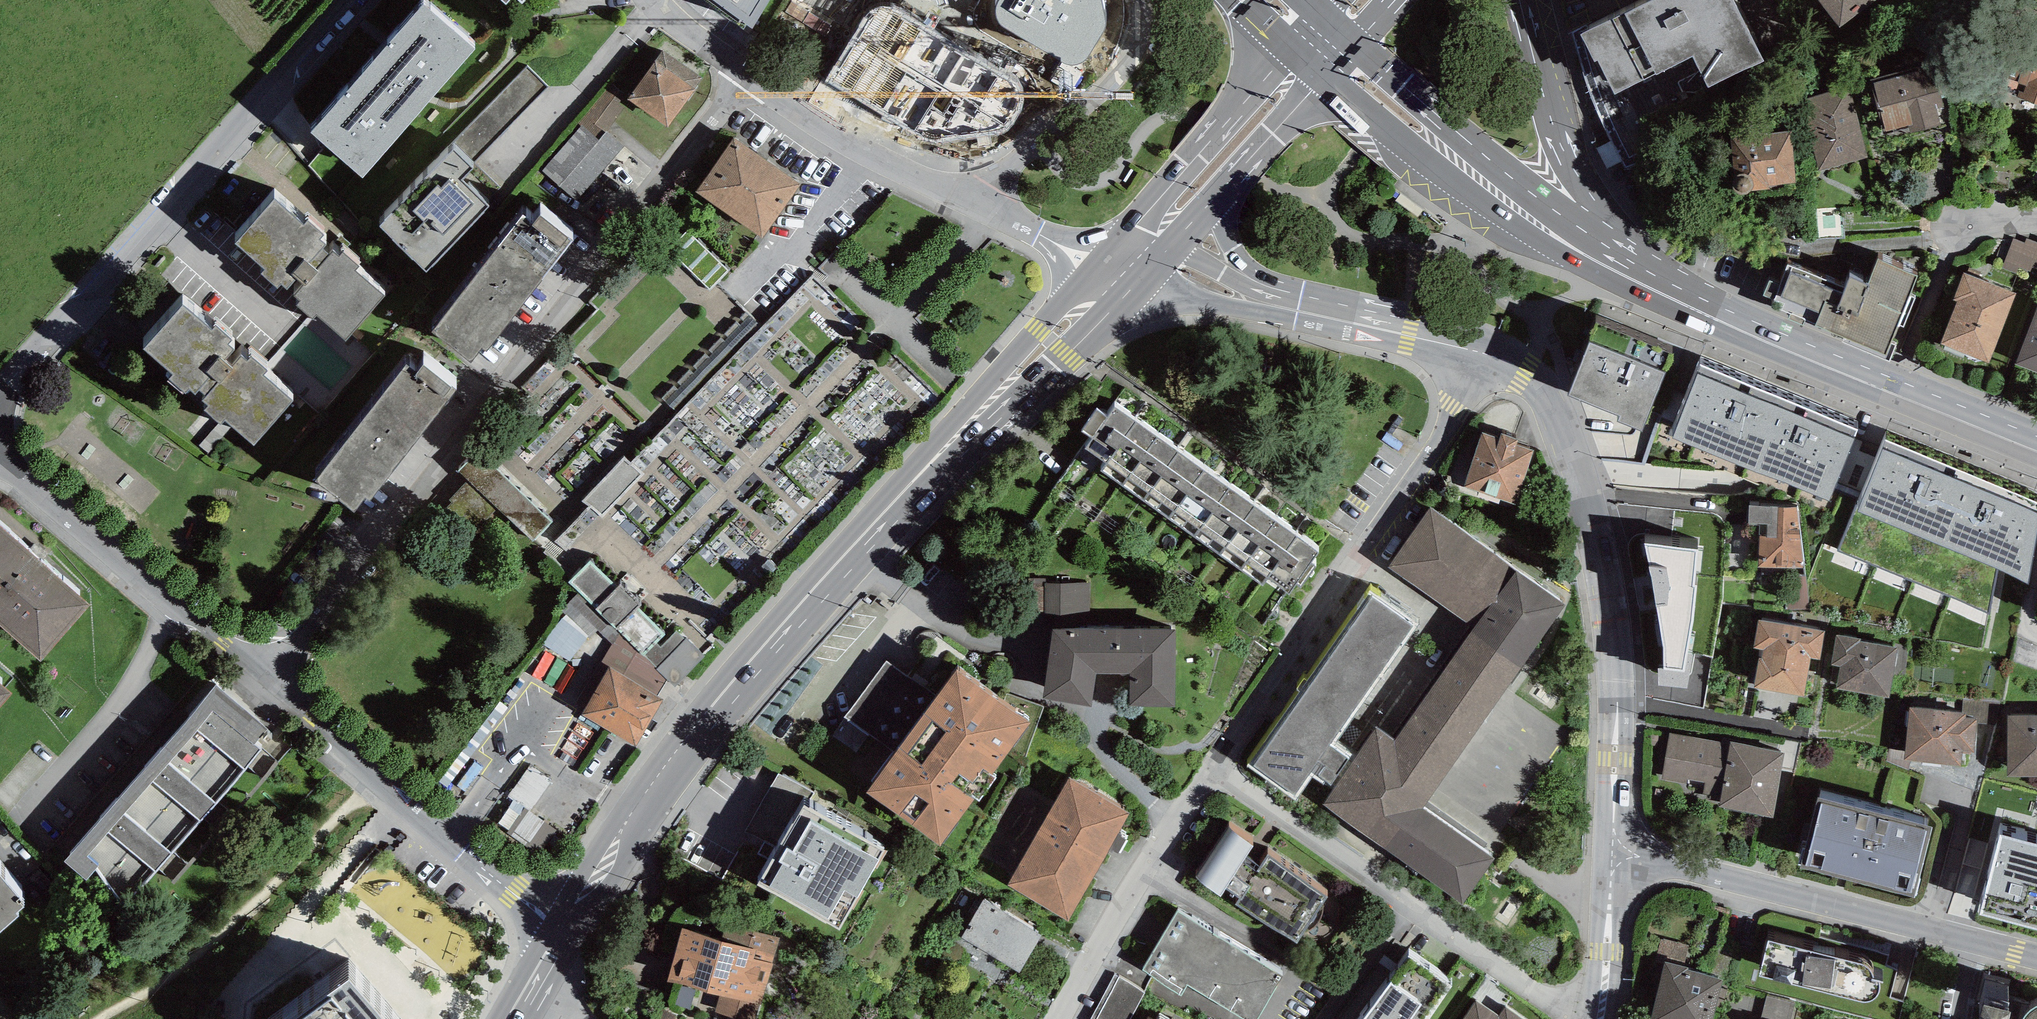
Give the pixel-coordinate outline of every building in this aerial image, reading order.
[(752,29),(770,0),(712,0),(752,29)] [(1008,29),(1061,61),(1068,65),(1075,65),(1082,63),(1086,59),(1101,37),(1104,31),(1105,23),(1101,0),(1000,0),(996,6),(995,13),(997,21),(1001,25),(1008,29)] [(1580,35),(1594,62),(1598,60),(1614,94),(1655,74),(1656,75),(1693,57),(1709,88),(1764,62),(1733,0),(1652,0),(1580,35)] [(1839,28),(1876,0),(1818,0),(1839,28)] [(423,4),(311,133),(363,178),(475,49),(423,4)] [(865,16),(825,82),(912,134),(923,140),(932,143),(940,143),(983,138),(1002,134),(1009,130),(1019,115),(1023,106),(1024,97),(1022,87),(1019,81),(896,9),(886,6),(878,7),(870,11),(865,16)] [(2000,22),(1981,91),(2036,106),(2036,32),(2000,22)] [(663,50),(627,100),(667,128),(702,78),(663,50)] [(1910,133),(1941,125),(1937,108),(1943,106),(1933,64),(1870,79),(1883,132),(1908,126),(1910,133)] [(548,87),(527,67),(453,142),(474,162),(548,87)] [(578,124),(581,127),(582,126),(599,139),(606,131),(624,109),(616,103),(623,95),(610,85),(578,124)] [(1799,100),(1819,171),(1867,158),(1848,87),(1799,100)] [(581,127),(542,172),(576,201),(623,146),(606,131),(599,139),(582,126),(581,127)] [(1791,131),(1731,138),(1733,183),(1732,188),(1735,192),(1737,195),(1740,196),(1744,196),(1749,194),(1751,192),(1770,190),(1769,186),(1795,182),(1791,131)] [(733,138),(695,192),(763,239),(800,185),(733,138)] [(414,170),(432,150),(425,144),(407,164),(414,170)] [(379,226),(426,272),(489,208),(462,181),(473,170),(454,151),(379,226)] [(273,198),(235,244),(263,270),(261,274),(278,289),(281,285),(287,290),(296,279),(303,286),(293,295),(300,301),(296,305),(313,320),(317,315),(346,342),(385,296),(354,270),(359,265),(343,251),(340,256),(332,251),(330,255),(322,249),(326,244),(320,240),(326,234),(308,220),(304,225),(273,198)] [(522,215),(431,332),(471,363),(481,349),(485,352),(573,240),(540,215),(534,223),(522,215)] [(713,279),(730,262),(700,230),(682,247),(713,279)] [(2001,268),(2016,274),(2019,267),(2030,272),(2032,267),(2036,268),(2036,242),(2026,238),(2024,243),(2013,239),(2001,268)] [(1918,276),(1878,260),(1868,284),(1850,277),(1845,287),(1788,264),(1776,295),(1774,300),(1784,304),(1781,310),(1816,324),(1815,326),(1886,354),(1918,276)] [(1940,345),(1989,364),(2016,293),(1964,273),(1953,300),(1957,302),(1940,345)] [(143,349),(173,375),(168,381),(184,395),(189,389),(196,395),(199,390),(206,396),(202,400),(209,406),(205,410),(221,424),(225,420),(253,445),(293,401),(264,376),(267,371),(251,357),(247,361),(241,356),(232,367),(225,361),(235,350),(229,344),(232,340),(216,326),(212,331),(183,305),(143,349)] [(2014,364),(2036,373),(2036,307),(2014,364)] [(1618,422),(1642,431),(1672,355),(1596,325),(1568,396),(1620,416),(1618,422)] [(315,481),(354,512),(365,497),(370,501),(457,391),(423,365),(417,373),(407,365),(315,481)] [(1702,367),(1673,438),(1829,501),(1858,430),(1702,367)] [(1105,463),(1135,421),(1115,406),(1107,417),(1096,409),(1080,431),(1091,438),(1084,448),(1105,463)] [(1122,486),(1157,437),(1135,421),(1105,463),(1100,470),(1122,486)] [(536,528),(554,510),(541,498),(555,483),(497,431),(466,465),(536,528)] [(1482,433),(1464,487),(1516,505),(1535,451),(1515,444),(1517,440),(1501,434),(1499,439),(1482,433)] [(1143,501),(1179,452),(1157,437),(1122,486),(1143,501)] [(1885,440),(1838,552),(1989,614),(1996,570),(2028,584),(2036,533),(2036,502),(1885,440)] [(1168,518),(1204,470),(1179,452),(1143,501),(1168,518)] [(644,475),(624,457),(582,501),(602,517),(644,475)] [(1194,537),(1229,488),(1204,470),(1168,518),(1194,537)] [(1219,555),(1255,506),(1229,488),(1194,537),(1219,555)] [(1241,571),(1276,521),(1255,506),(1219,555),(1241,571)] [(1798,506),(1750,506),(1748,525),(1769,525),(1768,536),(1759,536),(1759,567),(1806,568),(1798,506)] [(1566,605),(1430,510),(1389,568),(1474,628),(1394,741),(1377,729),(1354,761),(1333,791),(1323,804),(1462,902),(1493,858),(1423,808),(1566,605)] [(1267,579),(1297,536),(1276,521),(1241,571),(1263,586),(1267,579)] [(41,662),(91,606),(0,525),(0,626),(41,662)] [(1297,536),(1267,579),(1289,594),(1319,551),(1297,536)] [(1697,550),(1644,544),(1664,649),(1663,669),(1685,672),(1697,550)] [(591,561),(569,583),(675,687),(704,656),(676,632),(661,648),(657,643),(666,634),(639,608),(641,606),(620,585),(616,588),(591,561)] [(1092,627),(1091,583),(1044,583),(1045,627),(1092,627)] [(1418,626),(1369,591),(1246,766),(1296,801),(1312,777),(1333,791),(1354,761),(1333,747),(1418,626)] [(619,635),(577,594),(561,610),(566,616),(589,638),(597,631),(612,645),(619,635)] [(570,661),(589,638),(566,616),(558,623),(542,643),(570,661)] [(1825,631),(1758,619),(1753,648),(1760,649),(1753,688),(1805,697),(1812,658),(1820,660),(1825,631)] [(1175,707),(1176,630),(1053,629),(1042,698),(1091,707),(1096,673),(1130,673),(1129,707),(1175,707)] [(1836,689),(1890,699),(1899,648),(1861,641),(1861,638),(1837,634),(1831,665),(1840,667),(1836,689)] [(667,681),(619,635),(612,645),(601,663),(609,668),(658,696),(667,681)] [(658,696),(609,668),(582,716),(636,747),(663,699),(658,696)] [(1030,724),(958,670),(867,792),(939,846),(1030,724)] [(12,694),(0,683),(0,708),(12,694)] [(268,729),(215,684),(64,861),(86,880),(94,872),(130,903),(261,750),(254,745),(268,729)] [(1966,718),(1978,719),(1977,724),(1987,725),(1989,701),(1963,698),(1962,713),(1967,713),(1966,718)] [(1962,713),(1909,707),(1904,760),(1961,766),(1963,753),(1974,754),(1977,724),(1978,719),(1966,718),(1967,713),(1962,713)] [(2007,716),(2007,777),(2036,777),(2036,716),(2007,716)] [(1785,752),(1731,741),(1731,744),(1670,733),(1662,779),(1688,784),(1689,780),(1706,783),(1704,795),(1721,798),(1719,807),(1773,818),(1785,752)] [(528,767),(508,797),(513,800),(530,812),(550,783),(528,767)] [(1130,812),(1068,777),(1007,887),(1068,921),(1130,812)] [(1932,827),(1818,798),(1799,868),(1914,897),(1932,827)] [(513,800),(498,823),(510,831),(508,834),(542,857),(559,831),(530,812),(513,800)] [(884,849),(803,804),(758,885),(839,930),(884,849)] [(1975,819),(1951,911),(1974,917),(1998,825),(1975,819)] [(1259,866),(1246,857),(1254,844),(1228,828),(1194,880),(1221,897),(1225,890),(1239,898),(1234,905),(1298,946),(1307,931),(1323,907),(1331,894),(1268,853),(1259,866)] [(1979,915),(2036,931),(2036,844),(2000,835),(1979,915)] [(19,916),(17,913),(24,907),(20,903),(22,902),(0,876),(0,932),(19,916)] [(960,938),(1020,973),(1042,935),(983,900),(960,938)] [(1324,911),(1323,907),(1307,931),(1310,930),(1313,929),(1316,925),(1320,921),(1322,916),(1324,911)] [(1176,912),(1141,970),(1182,994),(1187,985),(1245,1018),(1257,1018),(1283,976),(1176,912)] [(682,928),(668,982),(673,983),(696,989),(719,995),(714,1016),(725,1018),(759,1018),(780,938),(726,924),(722,939),(682,928)] [(1689,945),(1660,938),(1654,962),(1665,965),(1666,962),(1683,966),(1689,945)] [(1865,965),(1768,940),(1759,976),(1865,1003),(1872,1001),(1876,998),(1879,994),(1880,988),(1879,982),(1872,980),(1872,973),(1870,968),(1865,965)] [(1407,956),(1363,1018),(1430,1018),(1452,987),(1407,956)] [(1666,962),(1665,965),(1650,1018),(1712,1018),(1723,980),(1688,970),(1689,968),(1683,966),(1666,962)] [(1115,975),(1090,1018),(1131,1018),(1146,992),(1119,977),(1118,977),(1115,975)] [(348,980),(296,1018),(383,1018),(348,980)] [(696,989),(673,983),(667,1003),(690,1009),(696,989)] [(1795,1003),(1767,996),(1761,1018),(1791,1018),(1795,1003)] [(1475,1002),(1463,1018),(1525,1018),(1506,1006),(1499,1016),(1475,1002)] [(1983,1006),(1980,1018),(2009,1018),(2011,1012),(1983,1006)] [(2035,1008),(2027,1014),(2024,1018),(2036,1018),(2036,1007),(2035,1008)] [(656,1008),(652,1018),(673,1018),(675,1015),(656,1008)]
